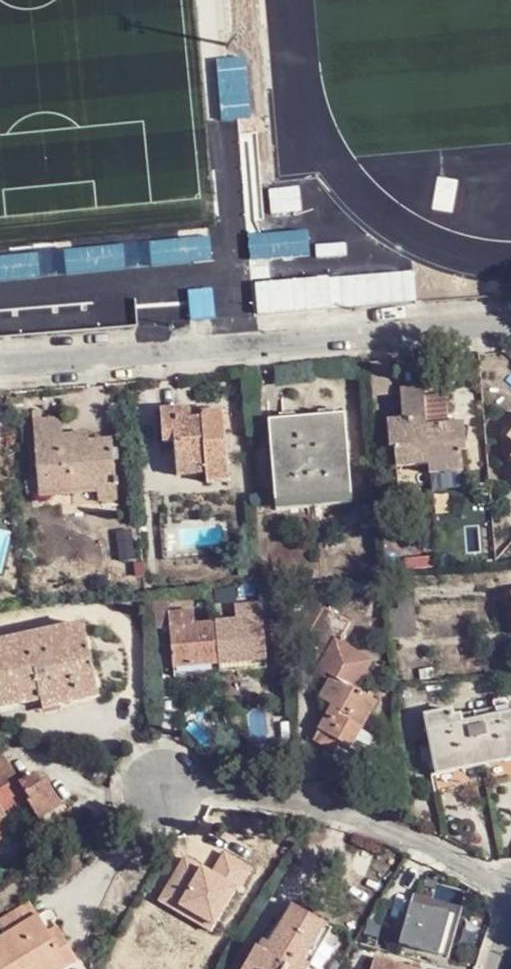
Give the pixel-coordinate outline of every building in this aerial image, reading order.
[(88,219),(56,221),(60,281),(92,279),(88,219)] [(257,224),(242,267),(248,270),(252,272),(254,275),(259,279),(261,281),(264,285),(266,290),(269,297),(270,303),(315,300),(313,292),(311,282),(308,272),(305,265),(302,261),(299,257),(296,252),(293,248),(289,244),(284,238),(277,234),(269,229),(257,224)] [(344,227),(326,234),(340,272),(358,266),(344,227)] [(185,240),(175,252),(170,258),(165,266),(161,271),(159,278),(158,284),(157,290),(155,298),(154,306),(154,314),(155,320),(182,316),(182,313),(182,306),(182,300),(183,294),(185,289),(188,283),(191,278),(196,273),(202,266),(185,240)] [(358,274),(359,289),(394,285),(393,271),(358,274)] [(401,390),(403,421),(426,420),(425,397),(423,388),(401,390)] [(427,427),(449,426),(446,395),(425,397),(426,420),(427,427)] [(201,401),(191,402),(192,415),(202,414),(202,409),(201,401)] [(174,436),(175,460),(204,457),(205,467),(206,477),(228,476),(224,407),(202,409),(202,414),(192,415),(191,402),(162,405),(163,437),(174,436)] [(269,421),(276,505),(351,497),(345,414),(269,421)] [(76,488),(99,487),(99,482),(118,480),(116,442),(92,444),(91,436),(65,438),(63,418),(35,420),(39,495),(76,492),(76,488)] [(426,420),(403,421),(388,421),(390,450),(395,449),(397,467),(429,465),(431,473),(463,472),(461,452),(466,453),(464,425),(449,426),(427,427),(426,420)] [(204,457),(175,460),(175,470),(205,467),(204,457)] [(99,482),(99,487),(100,504),(120,504),(118,480),(99,482)] [(259,589),(261,605),(262,613),(279,611),(277,589),(259,589)] [(398,610),(391,611),(392,641),(419,639),(416,608),(414,608),(413,596),(397,597),(398,610)] [(170,628),(168,614),(167,599),(152,600),(156,629),(170,628)] [(237,622),(216,623),(220,663),(266,660),(262,613),(261,605),(236,607),(237,622)] [(304,647),(326,658),(335,641),(340,644),(352,624),(325,609),(304,647)] [(220,663),(216,623),(194,625),(193,611),(168,614),(170,628),(174,668),(220,663)] [(39,698),(42,709),(98,696),(83,625),(0,644),(0,707),(39,698)] [(335,641),(326,658),(318,671),(331,679),(320,699),(332,706),(313,739),(335,752),(341,743),(350,748),(376,701),(357,690),(372,662),(340,644),(335,641)] [(427,732),(510,714),(510,700),(492,705),(494,710),(453,719),(451,713),(424,719),(427,732)] [(427,732),(431,751),(425,752),(431,777),(510,759),(510,714),(427,732)] [(9,817),(31,803),(47,794),(41,784),(36,777),(22,784),(6,759),(0,763),(0,822),(9,817)] [(48,781),(41,784),(47,794),(31,803),(41,819),(64,805),(48,781)] [(0,822),(0,841),(17,831),(9,817),(0,822)] [(0,920),(7,933),(40,913),(32,901),(0,920)] [(178,903),(172,914),(176,917),(182,906),(178,903)] [(444,955),(453,914),(409,903),(400,944),(444,955)] [(158,906),(142,935),(160,944),(164,936),(184,946),(181,949),(189,952),(207,920),(182,906),(176,917),(172,914),(158,906)] [(332,927),(292,906),(283,923),(279,921),(261,950),(258,948),(246,968),(309,968),(332,927)] [(7,933),(0,938),(0,968),(59,968),(76,957),(58,927),(51,931),(40,913),(7,933)] [(142,935),(123,968),(124,968),(170,968),(181,949),(184,946),(164,936),(160,944),(142,935)] [(415,958),(379,947),(372,968),(412,968),(415,958)]
